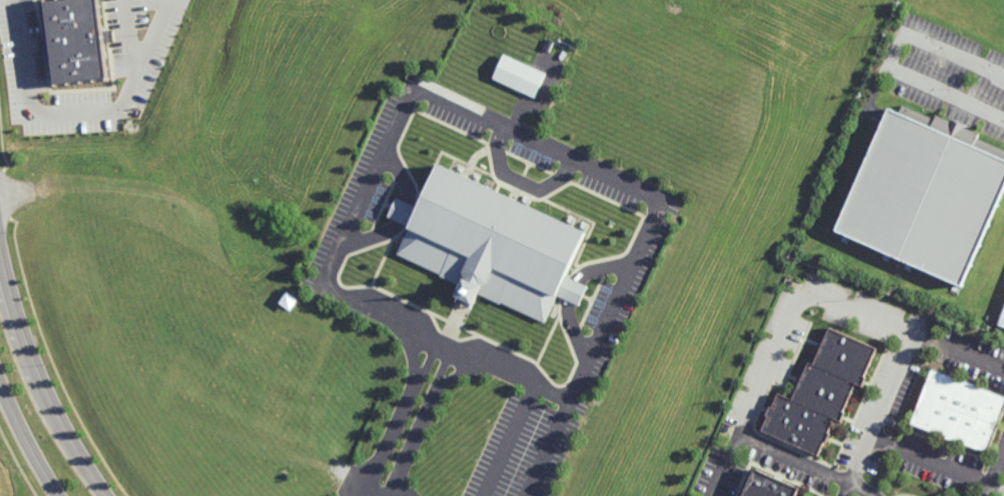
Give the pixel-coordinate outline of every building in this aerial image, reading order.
[(108,79),(105,41),(111,41),(110,36),(103,37),(100,0),(48,0),(54,83),(108,79)] [(493,79),(536,97),(546,72),(503,54),(493,79)] [(830,233),(956,288),(1003,178),(1003,164),(883,111),(830,233)] [(978,138),(975,144),(1003,158),(1003,150),(978,138)] [(394,258),(431,167),(583,231),(546,326),(394,258)] [(776,393),(795,401),(828,328),(873,348),(861,376),(863,377),(860,386),(852,382),(839,412),(842,413),(838,421),(832,418),(825,433),(828,434),(824,443),(821,442),(815,455),(760,430),(766,416),(763,415),(767,406),(769,407),(776,393)] [(985,453),(1003,405),(1003,396),(930,367),(909,423),(985,453)] [(796,488),(793,495),(739,495),(751,468),(796,488)]
